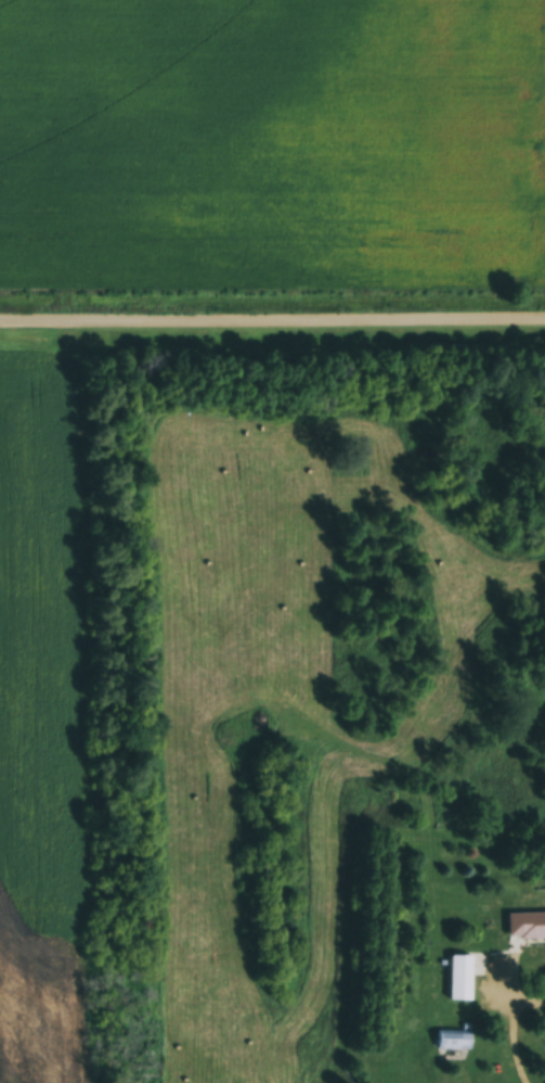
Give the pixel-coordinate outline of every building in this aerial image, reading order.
[(506,914),(506,939),(544,939),(544,914),(506,914)] [(471,1002),(471,956),(449,956),(449,1002),(471,1002)] [(469,1050),(469,1032),(436,1032),(436,1050),(469,1050)]
